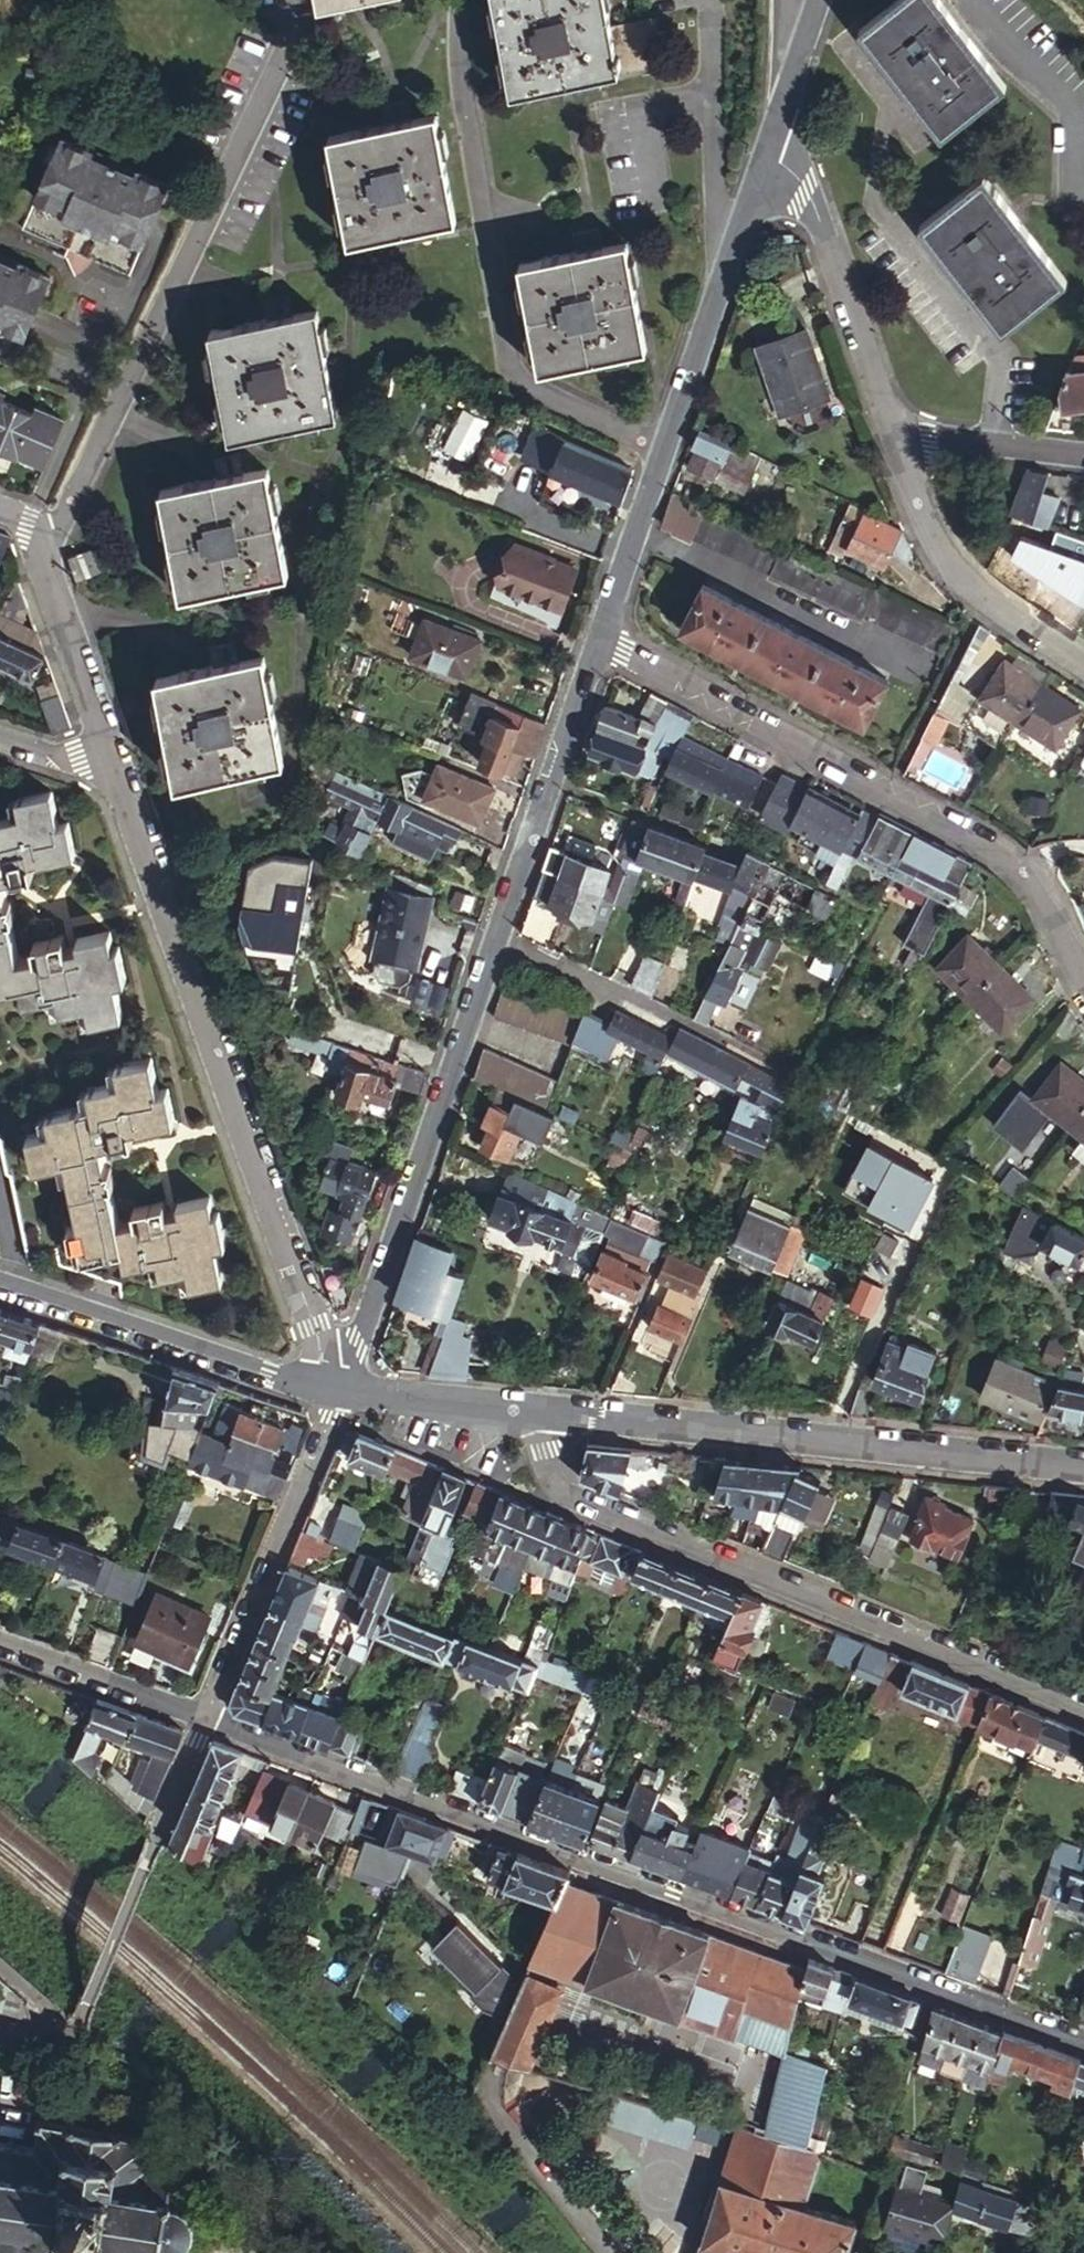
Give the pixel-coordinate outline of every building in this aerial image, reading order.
[(320,19),(359,12),(405,4),(404,0),(316,0),(320,19)] [(608,23),(604,0),(493,0),(508,89),(617,71),(608,23)] [(932,0),(896,0),(855,31),(935,138),(1000,88),(932,0)] [(431,114),(326,132),(343,239),(449,221),(431,114)] [(82,155),(49,143),(26,203),(57,215),(55,221),(103,239),(105,233),(136,245),(159,185),(126,172),(125,177),(80,160),(82,155)] [(127,171),(82,154),(82,155),(80,160),(125,177),(126,172),(127,171)] [(978,177),(913,226),(995,334),(1060,284),(978,177)] [(26,203),(14,234),(52,249),(61,252),(86,262),(124,276),(136,245),(105,233),(103,239),(55,221),(57,215),(26,203)] [(623,242),(515,262),(536,369),(643,350),(623,242)] [(61,252),(52,249),(49,257),(58,260),(61,252)] [(0,255),(0,262),(10,266),(12,261),(13,260),(0,255)] [(19,334),(44,275),(12,261),(10,266),(0,262),(0,326),(19,334)] [(314,308),(207,328),(227,434),(333,413),(314,308)] [(6,365),(19,334),(0,326),(0,362),(6,365)] [(804,332),(760,346),(782,415),(827,400),(804,332)] [(1062,372),(1053,409),(1083,404),(1083,370),(1062,372)] [(14,407),(0,401),(0,440),(14,407)] [(14,407),(0,440),(0,450),(12,455),(14,451),(42,463),(61,418),(40,409),(32,406),(29,413),(14,407)] [(458,407),(444,449),(471,458),(485,415),(458,407)] [(563,454),(567,443),(555,437),(550,450),(563,454)] [(728,451),(700,438),(687,464),(743,492),(754,470),(725,457),(728,451)] [(621,499),(632,468),(567,443),(563,454),(555,474),(621,499)] [(263,467),(158,486),(178,592),(285,572),(263,467)] [(1041,478),(1020,472),(1006,513),(1009,514),(1044,527),(1054,494),(1037,488),(1041,478)] [(863,509),(849,502),(838,525),(852,532),(863,509)] [(719,512),(705,505),(690,536),(705,543),(719,512)] [(900,527),(899,526),(863,509),(852,532),(889,550),(891,544),(900,527)] [(719,512),(705,543),(721,551),(735,520),(719,512)] [(735,558),(750,527),(735,520),(721,551),(735,558)] [(735,558),(753,566),(768,536),(750,527),(735,558)] [(9,540),(11,534),(0,530),(0,559),(9,540)] [(768,574),(783,543),(768,536),(753,566),(768,574)] [(536,549),(515,541),(497,584),(557,607),(573,568),(534,553),(536,549)] [(768,574),(787,583),(802,552),(783,543),(768,574)] [(67,557),(74,578),(100,569),(92,548),(67,557)] [(806,592),(821,561),(802,552),(787,583),(806,592)] [(840,570),(833,567),(821,561),(806,592),(813,596),(825,601),(840,570)] [(859,580),(840,570),(825,601),(844,611),(859,580)] [(844,611),(859,618),(874,587),(859,580),(844,611)] [(884,679),(701,583),(680,625),(863,722),(884,679)] [(876,627),(891,595),(874,587),(859,618),(876,627)] [(876,627),(890,634),(906,602),(891,595),(876,627)] [(905,641),(921,609),(906,602),(890,634),(905,641)] [(905,641),(920,648),(935,617),(921,609),(905,641)] [(1,611),(0,613),(0,658),(37,675),(48,653),(39,627),(1,611)] [(478,638),(422,617),(408,653),(464,675),(478,638)] [(935,656),(950,624),(935,617),(920,648),(935,656)] [(990,633),(960,670),(977,684),(1007,646),(990,633)] [(259,654),(153,674),(173,780),(278,759),(259,654)] [(1017,720),(1040,685),(1001,660),(978,695),(1017,720)] [(1076,708),(1040,685),(1017,720),(1054,744),(1076,708)] [(494,699),(467,689),(454,725),(480,734),(494,699)] [(73,724),(61,691),(43,698),(56,730),(73,724)] [(999,747),(1017,720),(978,695),(960,721),(999,747)] [(656,720),(662,705),(646,697),(642,712),(644,713),(656,720)] [(494,699),(480,734),(486,736),(477,759),(514,773),(523,748),(535,715),(494,699)] [(603,702),(597,722),(595,726),(633,738),(640,719),(641,715),(603,702)] [(681,732),(688,718),(677,713),(662,705),(656,720),(681,732)] [(653,727),(656,720),(644,713),(641,715),(640,719),(653,727)] [(523,748),(535,752),(546,719),(535,715),(523,748)] [(942,722),(930,716),(921,733),(933,739),(942,722)] [(670,755),(681,732),(656,720),(653,727),(652,730),(663,736),(659,747),(658,748),(663,750),(670,755)] [(587,751),(633,767),(642,741),(633,738),(595,726),(587,751)] [(688,777),(703,743),(681,732),(670,755),(665,766),(688,777)] [(653,774),(663,750),(658,748),(659,747),(642,741),(633,767),(653,774)] [(439,743),(436,750),(446,754),(448,747),(439,743)] [(714,784),(726,755),(703,743),(688,777),(712,788),(714,784)] [(760,773),(726,755),(714,784),(741,798),(748,801),(760,773)] [(313,756),(308,767),(315,770),(319,760),(313,756)] [(447,819),(319,760),(315,770),(308,786),(375,817),(374,819),(396,830),(398,827),(435,844),(438,838),(447,819)] [(494,784),(439,761),(425,797),(480,820),(494,784)] [(799,801),(805,788),(777,775),(758,815),(786,829),(788,824),(789,822),(799,801)] [(55,787),(20,794),(22,810),(0,814),(0,983),(14,981),(18,997),(51,991),(54,1006),(81,1002),(83,1018),(117,1012),(112,981),(121,979),(115,944),(109,945),(106,929),(73,935),(75,943),(64,945),(61,932),(31,937),(33,949),(16,952),(9,913),(13,912),(11,896),(6,896),(2,872),(15,870),(16,873),(33,870),(31,856),(39,855),(39,859),(76,852),(70,819),(61,820),(55,787)] [(856,813),(805,788),(799,801),(789,822),(801,828),(820,837),(841,847),(850,827),(856,813)] [(899,851),(902,844),(886,836),(890,828),(881,824),(878,831),(871,828),(877,816),(859,807),(856,813),(850,827),(899,851)] [(902,844),(908,831),(901,827),(897,825),(883,819),(877,816),(871,828),(878,831),(881,824),(890,828),(886,836),(902,844)] [(639,857),(652,824),(634,817),(622,850),(631,854),(639,857)] [(449,843),(458,824),(447,819),(438,838),(449,843)] [(347,822),(337,840),(356,851),(367,832),(347,822)] [(692,873),(701,846),(702,843),(652,824),(639,857),(643,858),(682,872),(691,876),(692,873)] [(851,853),(890,873),(899,851),(850,827),(841,847),(851,853)] [(820,837),(801,828),(795,840),(814,849),(820,837)] [(902,844),(899,851),(890,873),(907,882),(925,890),(897,945),(918,957),(958,883),(967,865),(908,831),(902,844)] [(841,847),(820,837),(814,849),(834,860),(841,847)] [(584,840),(576,853),(603,863),(603,848),(584,840)] [(576,853),(550,843),(541,868),(600,891),(604,882),(610,865),(603,863),(576,853)] [(692,873),(729,886),(732,879),(739,861),(701,846),(692,873)] [(300,952),(307,851),(246,847),(239,948),(300,952)] [(757,888),(770,863),(772,858),(750,847),(739,861),(732,879),(757,888)] [(824,880),(834,886),(851,853),(841,847),(834,860),(824,880)] [(616,867),(625,870),(631,854),(622,850),(618,861),(616,867)] [(631,854),(625,870),(637,874),(643,858),(639,857),(631,854)] [(750,902),(739,923),(757,932),(776,892),(823,917),(834,896),(770,863),(757,888),(754,895),(750,902)] [(613,900),(625,870),(616,867),(609,885),(604,882),(600,891),(599,895),(613,900)] [(541,868),(532,894),(590,916),(586,926),(602,932),(613,900),(599,895),(600,891),(541,868)] [(425,897),(433,899),(435,892),(393,870),(389,889),(425,897)] [(637,874),(625,870),(613,900),(626,904),(637,874)] [(681,902),(691,876),(682,872),(673,899),(681,902)] [(726,893),(750,902),(754,895),(757,888),(732,879),(729,886),(726,893)] [(977,891),(962,882),(947,911),(962,919),(977,891)] [(425,897),(389,889),(377,946),(414,955),(425,897)] [(739,923),(691,1017),(702,1022),(714,998),(725,1003),(742,968),(735,965),(741,955),(765,968),(780,937),(757,932),(739,923)] [(967,995),(998,963),(965,932),(935,965),(967,995)] [(822,953),(845,964),(851,953),(835,944),(833,948),(827,945),(822,953)] [(420,961),(414,955),(377,946),(370,950),(368,959),(373,966),(371,972),(376,980),(399,985),(408,980),(409,974),(418,970),(420,961)] [(635,982),(651,990),(661,961),(646,956),(635,982)] [(1030,995),(998,963),(967,995),(999,1027),(1030,995)] [(506,989),(495,1020),(568,1046),(570,1042),(579,1016),(506,989)] [(659,1060),(668,1037),(664,1035),(645,1026),(614,1010),(606,1024),(605,1028),(616,1033),(646,1047),(643,1053),(648,1055),(659,1060)] [(579,1016),(570,1042),(587,1050),(599,1025),(600,1022),(581,1012),(579,1016)] [(645,1026),(664,1035),(668,1026),(649,1016),(645,1026)] [(599,1025),(587,1050),(604,1059),(616,1033),(605,1028),(599,1025)] [(746,1062),(684,1030),(679,1027),(672,1039),(666,1052),(735,1087),(739,1078),(746,1062)] [(397,1063),(411,1067),(416,1050),(384,1039),(377,1056),(397,1063)] [(817,1066),(808,1086),(843,1104),(870,1049),(860,1044),(854,1056),(850,1054),(838,1077),(817,1066)] [(377,1056),(348,1046),(332,1092),(359,1100),(362,1092),(388,1101),(395,1079),(392,1078),(397,1063),(377,1056)] [(485,1049),(475,1078),(514,1096),(545,1110),(556,1081),(485,1049)] [(148,1086),(141,1054),(107,1060),(110,1076),(77,1082),(79,1099),(34,1107),(37,1123),(14,1127),(21,1162),(47,1157),(58,1221),(51,1223),(54,1240),(61,1239),(64,1255),(105,1247),(108,1263),(141,1257),(144,1273),(172,1268),(175,1283),(207,1277),(202,1246),(210,1244),(203,1210),(199,1211),(195,1194),(162,1201),(163,1208),(152,1210),(150,1198),(121,1204),(123,1216),(105,1220),(97,1181),(101,1180),(98,1163),(94,1164),(90,1139),(103,1136),(104,1139),(122,1136),(119,1123),(125,1122),(126,1125),(163,1118),(156,1084),(148,1086)] [(653,1075),(659,1060),(648,1055),(642,1070),(653,1075)] [(1083,1098),(1083,1080),(1059,1060),(1030,1094),(1064,1122),(1083,1098)] [(764,1072),(746,1062),(739,1078),(757,1086),(764,1072)] [(399,1087),(419,1094),(426,1072),(411,1067),(397,1063),(392,1078),(395,1079),(401,1081),(399,1087)] [(650,1082),(653,1075),(642,1070),(639,1077),(650,1082)] [(739,1078),(735,1087),(733,1092),(741,1095),(724,1133),(760,1148),(772,1121),(770,1121),(774,1111),(752,1101),(758,1087),(757,1086),(739,1078)] [(545,1110),(514,1096),(509,1105),(495,1098),(483,1122),(490,1125),(480,1145),(508,1157),(520,1131),(536,1139),(549,1112),(545,1110)] [(1064,1122),(1083,1138),(1083,1098),(1064,1122)] [(575,1110),(562,1105),(557,1115),(571,1122),(575,1110)] [(609,1139),(624,1146),(630,1131),(615,1126),(609,1139)] [(844,1184),(910,1218),(934,1171),(868,1137),(844,1184)] [(352,1148),(327,1139),(322,1153),(328,1155),(347,1161),(352,1148)] [(631,1154),(621,1149),(613,1168),(623,1172),(631,1154)] [(347,1161),(328,1155),(319,1186),(342,1193),(337,1206),(328,1203),(321,1221),(324,1231),(352,1241),(375,1171),(347,1161)] [(571,1208),(574,1199),(508,1171),(498,1194),(547,1211),(551,1200),(571,1208)] [(591,1260),(593,1253),(573,1247),(581,1226),(602,1234),(610,1215),(574,1199),(571,1208),(551,1200),(547,1211),(498,1194),(489,1216),(506,1223),(505,1226),(528,1233),(530,1231),(557,1241),(554,1248),(564,1251),(591,1260)] [(747,1204),(789,1223),(793,1215),(751,1196),(747,1204)] [(1037,1241),(1050,1216),(1022,1201),(1008,1231),(1035,1245),(1037,1241)] [(729,1247),(770,1264),(789,1223),(747,1204),(729,1247)] [(1057,1219),(1050,1216),(1037,1241),(1076,1261),(1083,1245),(1083,1233),(1057,1219)] [(635,1294),(646,1269),(643,1268),(648,1257),(631,1249),(638,1227),(616,1218),(602,1250),(591,1274),(635,1294)] [(789,1223),(770,1264),(785,1271),(803,1229),(789,1223)] [(593,1253),(602,1234),(581,1226),(573,1247),(593,1253)] [(431,1239),(417,1235),(409,1258),(423,1263),(431,1239)] [(449,1246),(431,1239),(423,1263),(441,1269),(449,1246)] [(1076,1261),(1083,1266),(1083,1245),(1076,1261)] [(348,1251),(318,1262),(325,1281),(354,1270),(348,1251)] [(689,1261),(668,1251),(658,1275),(669,1280),(696,1293),(700,1285),(707,1270),(689,1261)] [(423,1263),(409,1258),(404,1274),(396,1297),(445,1314),(458,1275),(441,1269),(423,1263)] [(861,1273),(849,1302),(872,1312),(884,1283),(861,1273)] [(645,1326),(679,1340),(694,1306),(691,1305),(696,1293),(669,1280),(659,1302),(656,1301),(645,1326)] [(808,1312),(816,1294),(785,1280),(778,1297),(808,1312)] [(819,1288),(816,1294),(822,1297),(825,1292),(819,1288)] [(822,1297),(816,1294),(808,1312),(778,1297),(776,1296),(765,1321),(785,1330),(786,1326),(814,1339),(834,1296),(825,1292),(822,1297)] [(31,1347),(40,1320),(0,1306),(0,1328),(1,1328),(0,1331),(0,1336),(31,1347)] [(63,1327),(40,1320),(31,1347),(30,1349),(52,1357),(63,1327)] [(434,1332),(441,1334),(444,1328),(436,1324),(434,1332)] [(906,1337),(903,1345),(898,1363),(925,1373),(934,1346),(906,1337)] [(898,1363),(903,1345),(885,1338),(873,1380),(918,1396),(925,1373),(898,1363)] [(456,1358),(433,1356),(427,1372),(451,1374),(456,1358)] [(1051,1380),(995,1356),(979,1396),(1034,1419),(1051,1380)] [(216,1388),(219,1381),(220,1379),(174,1364),(162,1419),(192,1422),(182,1449),(193,1453),(201,1431),(216,1388)] [(19,1386),(26,1367),(20,1365),(17,1375),(7,1374),(4,1383),(19,1386)] [(1059,1371),(1055,1381),(1072,1385),(1076,1371),(1061,1367),(1059,1371)] [(219,1381),(216,1388),(223,1390),(225,1384),(219,1381)] [(1044,1405),(1052,1407),(1067,1410),(1083,1414),(1083,1388),(1072,1385),(1055,1381),(1044,1405)] [(18,1389),(4,1386),(0,1395),(0,1441),(18,1389)] [(847,1415),(867,1416),(872,1390),(856,1388),(847,1415)] [(1067,1410),(1052,1407),(1046,1436),(1061,1437),(1067,1410)] [(229,1450),(289,1472),(291,1473),(310,1429),(296,1423),(293,1429),(244,1411),(232,1442),(229,1450)] [(362,1431),(355,1427),(343,1434),(339,1444),(338,1444),(337,1445),(353,1452),(362,1431)] [(193,1453),(190,1460),(279,1495),(289,1472),(229,1450),(232,1442),(201,1431),(193,1453)] [(398,1446),(362,1431),(353,1452),(353,1454),(388,1469),(390,1466),(398,1446)] [(626,1461),(629,1448),(587,1443),(581,1476),(620,1493),(626,1461)] [(439,1463),(398,1446),(390,1466),(420,1478),(406,1510),(425,1518),(446,1466),(439,1463)] [(669,1452),(629,1448),(626,1461),(640,1465),(642,1462),(647,1464),(649,1460),(662,1466),(669,1452)] [(748,1460),(722,1458),(715,1492),(738,1498),(748,1460)] [(772,1463),(748,1460),(738,1498),(753,1502),(761,1504),(772,1463)] [(796,1471),(799,1466),(772,1463),(761,1504),(768,1506),(773,1507),(780,1509),(796,1471)] [(469,1475),(446,1466),(425,1518),(443,1526),(453,1503),(457,1505),(469,1475)] [(818,1481),(796,1471),(780,1509),(802,1517),(818,1481)] [(480,1534),(499,1488),(480,1480),(460,1525),(480,1534)] [(1009,1486),(983,1484),(980,1491),(990,1491),(986,1500),(1003,1501),(1009,1486)] [(878,1525),(893,1490),(883,1485),(864,1530),(874,1535),(878,1525)] [(525,1499),(503,1490),(488,1526),(509,1535),(510,1535),(525,1499)] [(1078,1494),(1051,1491),(1044,1507),(1067,1517),(1078,1494)] [(176,1493),(170,1510),(184,1516),(191,1500),(176,1493)] [(942,1503),(922,1494),(913,1516),(916,1518),(907,1536),(913,1543),(922,1547),(929,1543),(954,1554),(969,1518),(940,1506),(942,1503)] [(1067,1517),(1083,1523),(1083,1494),(1078,1494),(1067,1517)] [(534,1545),(549,1509),(525,1499),(510,1535),(522,1540),(534,1545)] [(761,1504),(753,1502),(749,1521),(756,1523),(761,1504)] [(453,1503),(443,1526),(448,1528),(457,1505),(453,1503)] [(768,1506),(761,1504),(756,1523),(763,1524),(768,1506)] [(776,1519),(780,1509),(773,1507),(771,1517),(776,1519)] [(561,1556),(576,1520),(549,1509),(534,1545),(561,1556)] [(2,1513),(0,1512),(0,1545),(3,1546),(10,1548),(12,1543),(53,1559),(62,1536),(2,1513)] [(340,1515),(332,1535),(357,1546),(365,1526),(340,1515)] [(324,1522),(317,1519),(314,1526),(321,1529),(324,1522)] [(594,1527),(576,1520),(561,1556),(574,1562),(579,1550),(583,1552),(594,1527)] [(874,1535),(866,1554),(886,1562),(897,1534),(878,1525),(874,1535)] [(1073,1552),(1083,1557),(1083,1525),(1073,1552)] [(509,1535),(488,1526),(483,1536),(505,1545),(509,1535)] [(595,1528),(594,1527),(583,1552),(622,1571),(633,1576),(635,1572),(644,1549),(595,1529),(595,1528)] [(321,1530),(319,1535),(318,1536),(323,1539),(326,1533),(321,1530)] [(323,1539),(329,1541),(332,1535),(326,1533),(323,1539)] [(67,1537),(62,1536),(53,1559),(96,1575),(97,1572),(115,1579),(123,1559),(91,1546),(67,1537)] [(299,1536),(291,1556),(305,1561),(313,1542),(299,1536)] [(534,1545),(522,1540),(518,1550),(530,1555),(534,1545)] [(660,1555),(644,1549),(635,1572),(669,1587),(679,1563),(660,1555)] [(622,1571),(583,1552),(576,1569),(591,1576),(591,1577),(615,1587),(622,1571)] [(365,1596),(381,1557),(378,1556),(366,1553),(351,1590),(353,1591),(356,1592),(356,1593),(365,1596)] [(381,1557),(365,1596),(372,1599),(388,1606),(389,1603),(404,1567),(381,1557)] [(123,1559),(115,1579),(119,1581),(122,1573),(133,1578),(123,1602),(134,1607),(147,1568),(145,1567),(123,1559)] [(288,1563),(279,1584),(313,1598),(319,1584),(322,1578),(322,1577),(288,1563)] [(710,1576),(679,1563),(669,1587),(700,1600),(710,1576)] [(633,1576),(622,1571),(615,1587),(614,1590),(625,1595),(633,1576)] [(875,1576),(865,1572),(858,1587),(869,1591),(875,1576)] [(724,1581),(710,1576),(700,1600),(733,1613),(743,1590),(724,1581)] [(340,1586),(322,1578),(319,1584),(313,1598),(328,1604),(334,1591),(337,1592),(340,1586)] [(1083,1586),(1074,1583),(1068,1601),(1083,1606),(1083,1586)] [(272,1602),(306,1616),(309,1607),(313,1598),(279,1584),(272,1602)] [(765,1599),(743,1590),(733,1613),(722,1636),(732,1640),(747,1646),(757,1624),(754,1622),(765,1599)] [(157,1593),(137,1637),(156,1645),(190,1661),(210,1616),(157,1593)] [(365,1596),(356,1593),(346,1616),(362,1622),(372,1599),(365,1596)] [(378,1628),(388,1606),(372,1599),(362,1622),(378,1628)] [(1072,1614),(1083,1617),(1083,1606),(1068,1601),(1065,1612),(1072,1614)] [(272,1602),(267,1612),(290,1621),(292,1622),(298,1621),(303,1623),(303,1621),(306,1616),(272,1602)] [(389,1603),(388,1606),(378,1628),(446,1655),(457,1631),(442,1625),(389,1603)] [(324,1613),(309,1607),(306,1616),(320,1622),(324,1613)] [(264,1620),(297,1632),(298,1633),(299,1632),(303,1623),(298,1621),(292,1622),(290,1621),(267,1612),(264,1620)] [(1083,1624),(1083,1617),(1072,1614),(1070,1620),(1083,1624)] [(320,1622),(306,1616),(303,1621),(318,1627),(320,1622)] [(459,1626),(465,1628),(467,1624),(468,1621),(462,1619),(459,1626)] [(264,1620),(256,1639),(289,1652),(290,1650),(297,1632),(264,1620)] [(28,1630),(30,1623),(24,1621),(21,1628),(28,1630)] [(465,1628),(463,1634),(469,1636),(473,1627),(467,1624),(465,1628)] [(86,1656),(111,1665),(122,1635),(98,1625),(86,1656)] [(459,1626),(457,1631),(463,1634),(465,1628),(459,1626)] [(463,1634),(457,1631),(446,1655),(460,1661),(469,1636),(463,1634)] [(869,1642),(850,1634),(839,1659),(857,1667),(869,1642)] [(492,1645),(469,1636),(460,1661),(463,1662),(461,1667),(464,1674),(474,1678),(481,1675),(483,1670),(514,1681),(524,1659),(492,1645)] [(732,1640),(722,1636),(716,1649),(725,1653),(732,1640)] [(248,1658),(281,1672),(282,1669),(289,1652),(256,1639),(248,1658)] [(327,1644),(320,1640),(312,1659),(319,1662),(327,1644)] [(731,1655),(741,1659),(747,1646),(732,1640),(725,1653),(731,1655)] [(893,1652),(869,1642),(857,1667),(882,1677),(893,1652)] [(360,1643),(355,1656),(364,1660),(370,1647),(360,1643)] [(196,1663),(191,1661),(190,1661),(156,1645),(153,1651),(194,1669),(196,1663)] [(544,1647),(540,1657),(546,1659),(550,1649),(544,1647)] [(725,1653),(716,1649),(714,1654),(729,1661),(731,1655),(725,1653)] [(534,1654),(527,1651),(524,1659),(531,1662),(534,1654)] [(882,1677),(881,1678),(905,1688),(916,1661),(899,1654),(893,1652),(882,1677)] [(1074,1680),(1083,1684),(1083,1653),(1074,1680)] [(354,1656),(349,1654),(342,1670),(357,1676),(358,1675),(364,1660),(355,1656),(354,1656)] [(538,1665),(540,1657),(534,1654),(531,1662),(538,1665)] [(739,1665),(741,1659),(731,1655),(729,1661),(739,1665)] [(540,1657),(538,1665),(543,1667),(546,1659),(540,1657)] [(240,1680),(272,1693),(275,1685),(281,1672),(248,1658),(240,1680)] [(524,1659),(514,1681),(527,1687),(528,1687),(538,1665),(531,1662),(524,1659)] [(612,1667),(597,1661),(591,1673),(607,1680),(610,1671),(612,1667)] [(960,1711),(970,1684),(916,1661),(905,1688),(928,1697),(960,1711)] [(607,1680),(591,1673),(586,1685),(596,1688),(594,1694),(601,1696),(607,1680)] [(265,1721),(274,1694),(272,1693),(240,1680),(231,1700),(237,1711),(265,1721)] [(982,1720),(993,1693),(970,1684),(960,1711),(968,1714),(982,1720)] [(596,1688),(586,1685),(584,1690),(594,1694),(596,1688)] [(296,1699),(313,1704),(316,1693),(306,1688),(300,1686),(296,1699)] [(841,1688),(833,1705),(839,1708),(847,1690),(841,1688)] [(274,1724),(282,1727),(292,1697),(275,1691),(274,1694),(265,1721),(274,1724)] [(317,1706),(341,1714),(346,1704),(334,1698),(323,1693),(317,1706)] [(1039,1736),(1047,1716),(1019,1704),(993,1693),(982,1720),(981,1721),(995,1727),(1027,1740),(1036,1744),(1039,1736)] [(116,1703),(98,1696),(87,1721),(102,1726),(126,1735),(138,1710),(116,1703)] [(449,1705),(428,1696),(424,1705),(445,1714),(449,1705)] [(296,1699),(292,1697),(282,1727),(301,1734),(313,1704),(296,1699)] [(330,1745),(341,1714),(317,1706),(313,1704),(301,1734),(330,1745)] [(445,1714),(424,1705),(421,1712),(416,1724),(409,1740),(396,1769),(427,1781),(439,1751),(433,1741),(445,1714)] [(416,1724),(421,1712),(413,1708),(407,1721),(416,1724)] [(151,1744),(162,1719),(138,1710),(126,1735),(143,1741),(151,1744)] [(362,1722),(341,1714),(330,1745),(351,1752),(357,1738),(362,1722)] [(981,1721),(982,1720),(968,1714),(967,1717),(980,1723),(981,1721)] [(1047,1716),(1039,1736),(1083,1754),(1083,1730),(1047,1716)] [(185,1728),(162,1719),(151,1744),(153,1745),(158,1747),(174,1752),(185,1728)] [(87,1721),(80,1737),(92,1748),(102,1726),(87,1721)] [(995,1727),(981,1721),(980,1723),(979,1726),(992,1732),(995,1727)] [(693,1722),(689,1732),(702,1738),(707,1741),(712,1730),(693,1722)] [(1027,1740),(995,1727),(992,1732),(1012,1740),(1010,1745),(1019,1749),(1025,1746),(1027,1740)] [(396,1769),(409,1740),(386,1731),(380,1747),(372,1744),(367,1758),(396,1769)] [(92,1748),(80,1737),(74,1750),(94,1769),(102,1755),(92,1748)] [(362,1739),(357,1738),(351,1752),(356,1754),(362,1739)] [(214,1739),(183,1811),(197,1818),(211,1823),(241,1748),(214,1739)] [(517,1744),(506,1740),(499,1759),(509,1763),(517,1744)] [(1033,1750),(1036,1744),(1027,1740),(1025,1746),(1031,1748),(1033,1750)] [(151,1744),(143,1741),(140,1748),(147,1751),(149,1752),(153,1745),(151,1744)] [(545,1783),(547,1777),(522,1767),(528,1749),(517,1744),(509,1763),(520,1768),(515,1781),(522,1784),(524,1778),(544,1785),(545,1783)] [(174,1752),(158,1747),(141,1785),(147,1788),(157,1791),(174,1752)] [(509,1763),(499,1759),(497,1758),(489,1778),(480,1800),(505,1809),(515,1781),(520,1768),(509,1763)] [(109,1773),(129,1791),(135,1779),(114,1760),(109,1773)] [(681,1772),(668,1767),(663,1780),(660,1787),(655,1799),(667,1804),(681,1772)] [(310,1788),(263,1768),(256,1785),(247,1808),(286,1826),(292,1828),(310,1788)] [(480,1800),(489,1778),(475,1772),(474,1774),(459,1769),(451,1790),(472,1797),(480,1800)] [(859,1778),(841,1770),(837,1778),(851,1784),(855,1786),(859,1778)] [(660,1787),(663,1780),(646,1774),(640,1779),(660,1787)] [(548,1776),(547,1777),(545,1783),(544,1785),(530,1818),(558,1828),(574,1786),(548,1776)] [(505,1809),(530,1818),(544,1785),(524,1778),(522,1784),(515,1781),(505,1809)] [(851,1784),(837,1778),(835,1783),(849,1789),(851,1784)] [(630,1855),(653,1804),(655,1799),(660,1787),(640,1779),(629,1806),(612,1848),(630,1855)] [(247,1808),(256,1785),(241,1780),(231,1806),(247,1811),(247,1808)] [(562,1830),(586,1839),(602,1796),(574,1786),(558,1828),(562,1830)] [(157,1791),(147,1788),(145,1792),(154,1796),(157,1791)] [(335,1800),(310,1788),(292,1828),(317,1839),(320,1833),(335,1800)] [(145,1792),(143,1797),(152,1801),(154,1796),(145,1792)] [(152,1801),(143,1797),(141,1801),(150,1805),(152,1801)] [(592,1841),(612,1848),(629,1806),(608,1798),(592,1841)] [(346,1841),(351,1826),(358,1809),(335,1800),(320,1833),(334,1840),(335,1837),(345,1842),(346,1841)] [(418,1838),(427,1816),(423,1815),(393,1803),(385,1825),(383,1825),(379,1836),(368,1832),(357,1860),(401,1876),(403,1877),(408,1865),(410,1858),(414,1850),(415,1847),(418,1838)] [(652,1863),(682,1874),(694,1845),(695,1846),(696,1843),(684,1838),(689,1827),(667,1818),(670,1812),(653,1804),(630,1855),(652,1863)] [(822,1813),(808,1847),(823,1853),(840,1813),(825,1807),(822,1813)] [(802,1863),(808,1847),(822,1813),(814,1810),(808,1825),(801,1821),(786,1857),(780,1872),(795,1879),(802,1863)] [(183,1811),(169,1842),(182,1847),(185,1848),(197,1818),(183,1811)] [(448,1824),(427,1816),(418,1838),(415,1847),(427,1851),(437,1854),(448,1824)] [(774,1825),(765,1821),(758,1840),(765,1844),(774,1825)] [(292,1828),(286,1826),(281,1838),(287,1841),(292,1828)] [(320,1833),(317,1839),(342,1850),(345,1842),(335,1837),(334,1840),(320,1833)] [(716,1839),(711,1852),(727,1858),(733,1844),(716,1839)] [(1054,1857),(1052,1860),(1071,1867),(1079,1846),(1059,1839),(1058,1843),(1054,1857)] [(555,1863),(501,1844),(489,1873),(494,1876),(556,1898),(560,1899),(567,1880),(572,1870),(555,1863)] [(682,1874),(730,1892),(742,1864),(740,1863),(737,1862),(727,1858),(711,1852),(695,1846),(694,1845),(682,1874)] [(427,1851),(415,1847),(414,1850),(410,1858),(419,1862),(422,1863),(427,1851)] [(823,1853),(808,1847),(802,1863),(818,1870),(825,1854),(823,1853)] [(750,1851),(745,1849),(742,1857),(757,1863),(760,1855),(750,1851)] [(780,1872),(786,1857),(776,1853),(770,1868),(780,1872)] [(742,1864),(755,1868),(757,1863),(742,1857),(740,1863),(742,1864)] [(401,1911),(419,1862),(410,1858),(408,1865),(403,1877),(391,1907),(401,1911)] [(329,1861),(322,1859),(316,1872),(323,1875),(329,1861)] [(1071,1867),(1052,1860),(1048,1873),(1055,1876),(1067,1880),(1071,1867)] [(782,1911),(807,1920),(826,1874),(818,1870),(802,1863),(795,1879),(782,1911)] [(756,1901),(767,1873),(755,1868),(742,1864),(730,1892),(746,1897),(756,1901)] [(1073,1883),(1078,1869),(1071,1867),(1067,1880),(1073,1883)] [(782,1911),(795,1879),(780,1872),(770,1868),(767,1873),(756,1901),(782,1911)] [(1078,1869),(1073,1883),(1072,1886),(1067,1900),(1083,1906),(1083,1872),(1078,1869)] [(489,1873),(482,1871),(479,1878),(491,1882),(494,1876),(489,1873)] [(1055,1876),(1048,1873),(1046,1879),(1053,1882),(1055,1876)] [(1053,1882),(1046,1879),(1042,1891),(1053,1895),(1057,1883),(1053,1882)] [(617,1898),(567,1880),(560,1899),(556,1898),(530,1957),(532,1957),(588,1978),(617,1898)] [(461,1919),(428,1885),(422,1891),(449,1919),(441,1927),(447,1932),(455,1925),(461,1919)] [(969,1893),(953,1886),(942,1913),(959,1919),(969,1893)] [(1053,1895),(1042,1891),(1035,1913),(1050,1919),(1057,1897),(1053,1895)] [(680,2011),(709,1932),(638,1906),(617,1898),(588,1978),(647,1999),(680,2011)] [(1037,1963),(1050,1919),(1035,1913),(1030,1928),(1020,1957),(1037,1963)] [(504,1965),(461,1919),(455,1925),(447,1932),(435,1944),(478,1989),(471,1995),(485,2009),(505,2018),(521,1982),(509,1969),(500,1978),(495,1973),(504,1965)] [(946,1971),(971,1981),(978,1963),(973,1961),(983,1932),(964,1925),(946,1971)] [(746,2006),(792,2023),(799,1984),(805,1968),(723,1937),(709,1932),(680,2011),(736,2032),(746,2006)] [(988,1934),(983,1932),(973,1961),(978,1963),(988,1934)] [(478,1989),(435,1944),(423,1956),(466,2001),(471,1995),(478,1989)] [(809,1957),(805,1968),(799,1984),(824,1992),(826,1984),(833,1966),(809,1957)] [(509,1969),(504,1965),(495,1973),(500,1978),(509,1969)] [(851,1973),(833,1966),(826,1984),(835,1987),(845,1990),(851,1973)] [(866,1978),(858,1975),(849,1996),(902,2015),(910,1994),(866,1978)] [(4,1976),(0,1982),(0,1983),(4,1987),(9,1980),(4,1976)] [(563,1995),(523,1978),(521,1982),(505,2018),(490,2054),(532,2067),(563,1995)] [(9,1980),(4,1987),(0,1992),(0,2006),(31,2014),(28,1996),(9,1980)] [(845,1990),(835,1987),(830,2001),(840,2005),(845,1990)] [(910,2018),(916,1997),(910,1994),(902,2015),(907,2017),(910,2018)] [(921,2022),(928,2001),(916,1997),(910,2018),(921,2022)] [(957,2011),(934,2003),(923,2041),(945,2049),(957,2011)] [(785,2050),(788,2037),(792,2023),(746,2006),(736,2032),(785,2050)] [(980,2020),(957,2011),(945,2049),(968,2057),(980,2020)] [(921,2022),(910,2018),(907,2017),(903,2029),(918,2034),(921,2022)] [(988,2023),(980,2020),(968,2057),(992,2066),(995,2058),(1005,2029),(988,2023)] [(1081,2057),(1005,2029),(995,2058),(1009,2063),(1011,2064),(1012,2057),(1056,2073),(1053,2079),(1072,2086),(1075,2076),(1081,2057)] [(788,2037),(785,2050),(828,2062),(830,2049),(788,2037)] [(945,2049),(923,2041),(920,2055),(942,2063),(945,2049)] [(828,2062),(785,2050),(767,2128),(810,2141),(824,2091),(828,2062)] [(1081,2057),(1075,2076),(1083,2080),(1083,2058),(1081,2057)] [(1009,2063),(995,2058),(992,2066),(990,2075),(1004,2080),(1009,2063)] [(592,2073),(589,2084),(599,2087),(612,2092),(626,2096),(629,2085),(592,2073)] [(1072,2086),(1083,2091),(1083,2080),(1075,2076),(1072,2086)] [(626,2096),(612,2092),(603,2122),(685,2148),(695,2117),(677,2112),(626,2096)] [(154,2102),(142,2100),(139,2114),(152,2116),(154,2102)] [(174,2252),(174,2251),(173,2250),(172,2249),(172,2248),(171,2247),(170,2246),(169,2246),(168,2245),(169,2241),(171,2241),(173,2241),(174,2241),(176,2241),(178,2240),(180,2240),(181,2239),(183,2238),(185,2237),(186,2236),(187,2235),(190,2237),(193,2232),(191,2230),(191,2229),(192,2228),(193,2227),(193,2225),(193,2223),(193,2220),(194,2218),(193,2216),(193,2214),(192,2213),(195,2212),(192,2208),(191,2209),(190,2208),(189,2206),(188,2205),(187,2204),(186,2203),(185,2202),(184,2201),(182,2200),(180,2200),(178,2199),(177,2198),(175,2198),(176,2195),(176,2194),(177,2194),(178,2194),(179,2193),(180,2193),(181,2192),(182,2191),(183,2190),(184,2189),(185,2188),(185,2186),(187,2187),(188,2181),(186,2181),(186,2180),(186,2178),(185,2177),(185,2175),(185,2174),(184,2172),(183,2171),(181,2171),(180,2169),(178,2168),(177,2168),(177,2167),(174,2166),(174,2163),(170,2163),(170,2166),(147,2163),(151,2141),(154,2141),(155,2137),(151,2137),(152,2133),(148,2132),(148,2136),(122,2133),(123,2129),(118,2128),(118,2132),(75,2126),(75,2122),(71,2121),(71,2125),(45,2121),(45,2117),(41,2117),(40,2121),(36,2120),(36,2124),(40,2125),(36,2146),(13,2143),(14,2138),(9,2137),(8,2143),(0,2141),(0,2245),(21,2248),(21,2252),(174,2252)] [(736,2130),(721,2182),(800,2206),(816,2152),(817,2149),(808,2146),(738,2125),(736,2130)] [(920,2141),(896,2133),(895,2132),(890,2148),(915,2156),(920,2141)] [(966,2154),(960,2171),(965,2173),(985,2179),(990,2163),(966,2154)] [(1020,2201),(962,2180),(953,2205),(1011,2226),(1020,2201)] [(721,2182),(702,2242),(739,2252),(785,2252),(800,2206),(721,2182)] [(946,2238),(953,2206),(938,2202),(939,2196),(896,2184),(884,2227),(927,2240),(929,2233),(946,2238)] [(1037,2207),(1020,2201),(1011,2226),(1027,2232),(1037,2207)] [(800,2206),(785,2252),(844,2252),(853,2222),(800,2206)] [(702,2242),(699,2252),(739,2252),(702,2242)]
